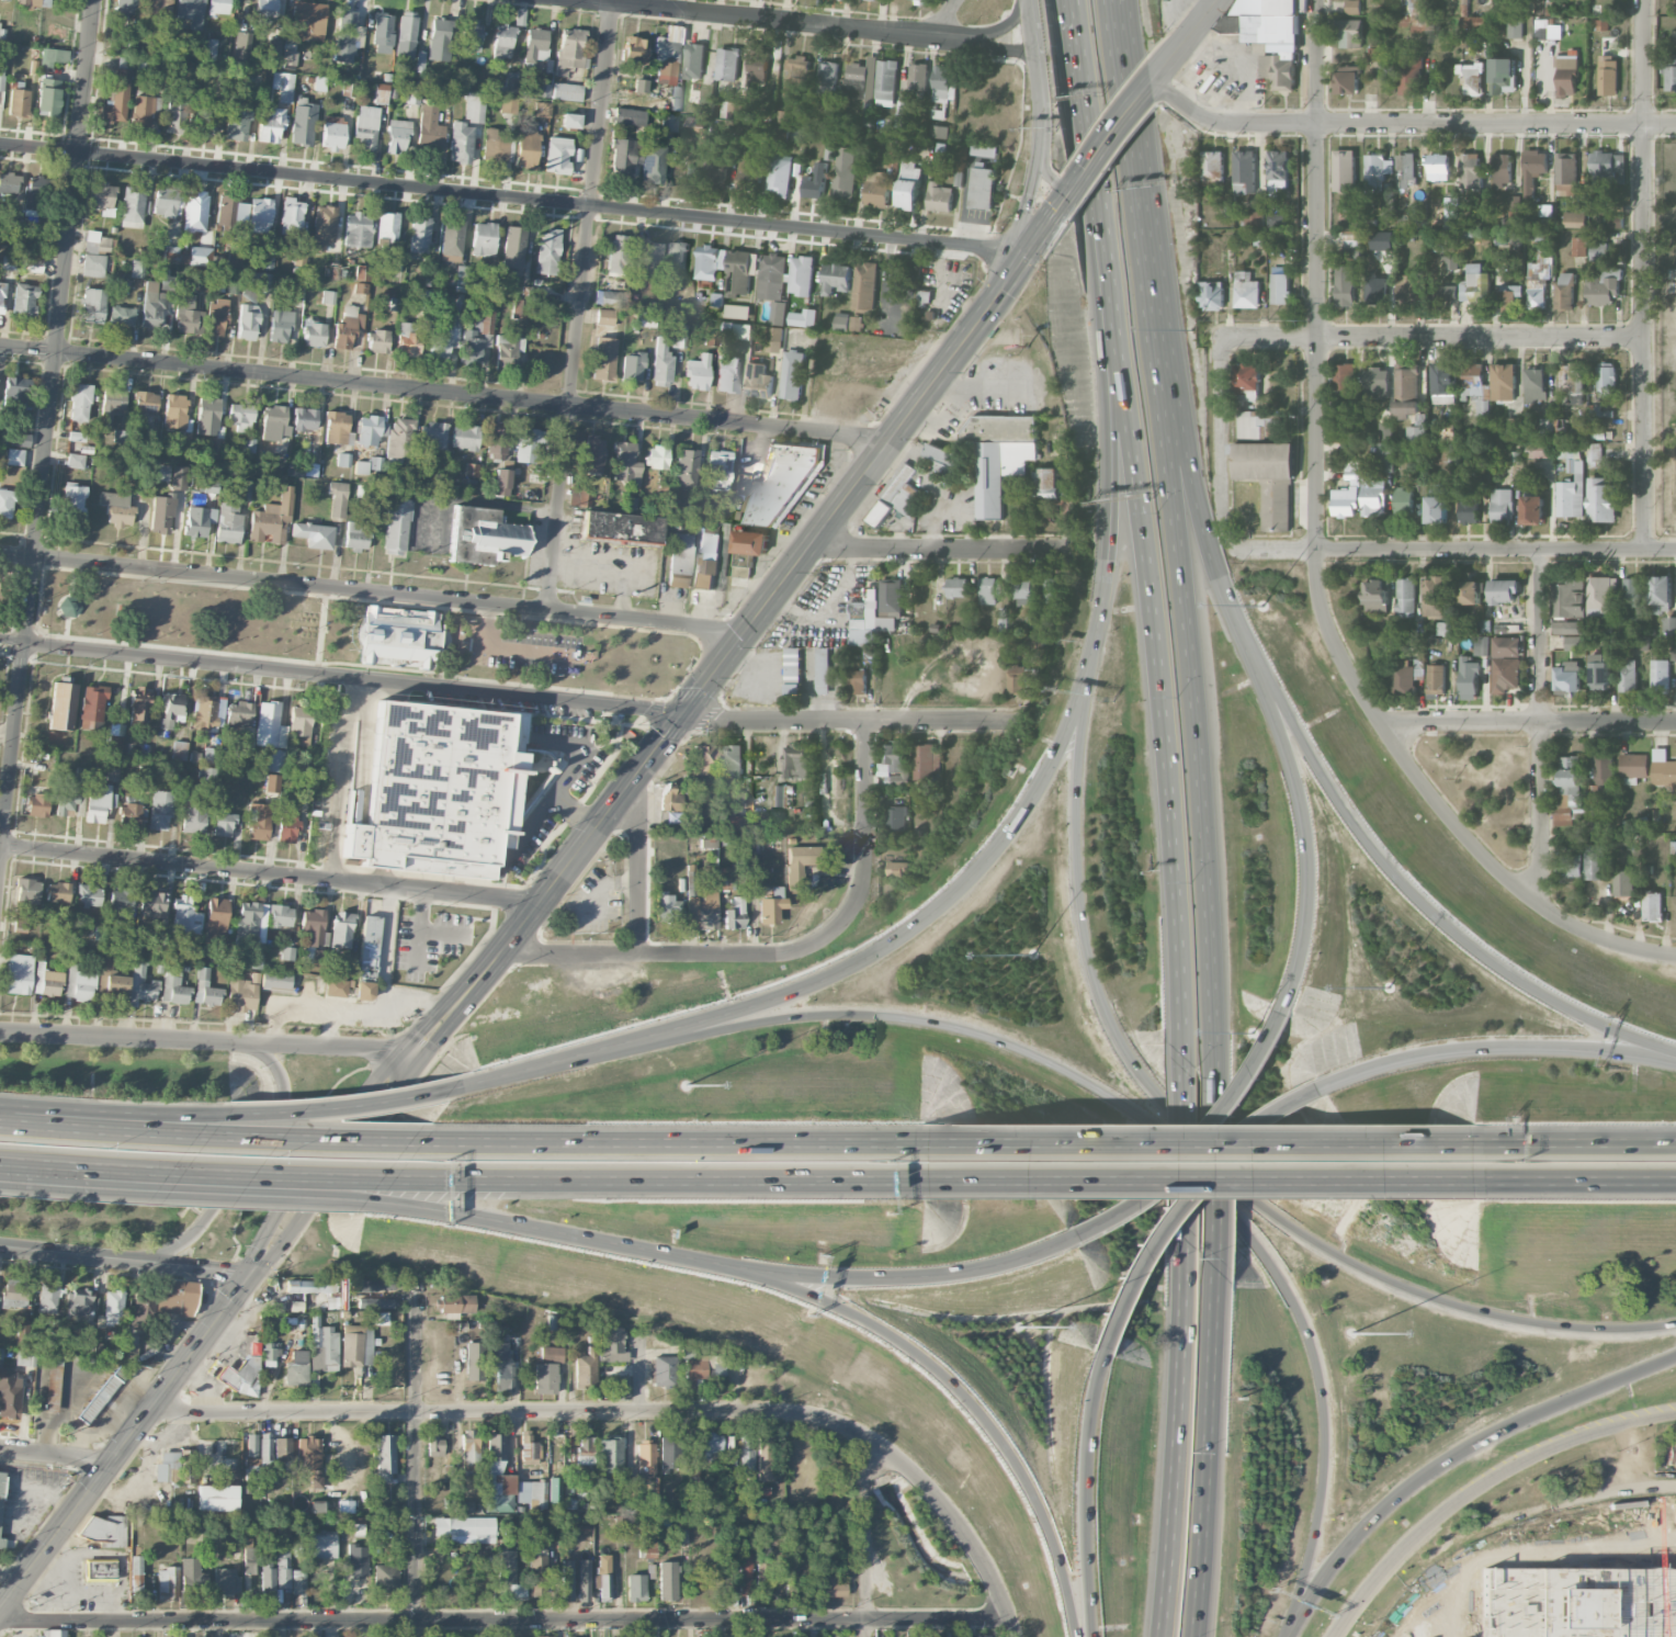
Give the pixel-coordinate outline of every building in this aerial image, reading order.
[(140,0),(116,0),(114,13),(138,16),(140,0)] [(147,16),(169,17),(170,0),(147,0),(147,16)] [(205,0),(177,0),(175,18),(191,20),(190,29),(201,30),(205,0)] [(207,13),(228,15),(229,0),(208,0),(207,13)] [(276,23),(277,0),(256,0),(255,22),(276,23)] [(1242,15),(1220,15),(1220,32),(1244,32),(1244,42),(1271,42),(1271,51),(1299,51),(1299,0),(1242,0),(1242,15)] [(1361,14),(1361,0),(1346,0),(1346,14),(1361,14)] [(1409,16),(1399,16),(1399,26),(1409,26),(1409,30),(1428,31),(1428,13),(1422,13),(1423,0),(1409,0),(1409,16)] [(1487,29),(1488,16),(1467,15),(1468,0),(1461,0),(1460,28),(1487,29)] [(1544,13),(1544,0),(1535,0),(1534,13),(1544,13)] [(324,41),(325,3),(294,2),(293,40),(324,41)] [(363,47),(364,26),(356,26),(357,11),(339,10),(336,61),(352,63),(353,47),(363,47)] [(397,57),(415,57),(416,12),(398,11),(397,57)] [(391,54),(393,14),(374,13),(373,53),(391,54)] [(1508,38),(1522,38),(1522,16),(1508,16),(1508,38)] [(431,18),(428,59),(449,61),(452,20),(431,18)] [(1362,19),(1337,19),(1336,47),(1362,48),(1362,19)] [(1561,39),(1562,25),(1548,24),(1548,19),(1535,19),(1535,38),(1561,39)] [(1592,29),(1608,29),(1608,20),(1593,19),(1592,29)] [(461,51),(480,52),(481,22),(463,21),(461,51)] [(492,58),(511,60),(514,26),(496,24),(492,58)] [(524,69),(534,70),(534,59),(546,60),(548,29),(526,28),(524,69)] [(584,30),(561,28),(556,76),(585,79),(587,57),(581,57),(584,30)] [(235,60),(248,61),(250,32),(236,32),(235,60)] [(280,60),(281,38),(268,37),(268,60),(280,60)] [(655,76),(678,78),(680,40),(658,38),(655,76)] [(646,62),(647,41),(625,40),(625,61),(646,62)] [(703,78),(704,43),(686,43),(685,78),(703,78)] [(737,81),(740,49),(719,47),(716,78),(737,81)] [(1368,60),(1379,61),(1379,48),(1368,48),(1368,60)] [(40,67),(52,68),(52,61),(68,62),(69,50),(41,49),(40,67)] [(206,61),(214,62),(215,50),(207,50),(206,61)] [(296,66),(297,51),(283,50),(282,65),(296,66)] [(416,72),(424,73),(426,52),(418,51),(416,72)] [(767,82),(767,51),(750,51),(749,81),(767,82)] [(1261,53),(1260,76),(1274,77),(1274,90),(1294,91),(1295,54),(1261,53)] [(1558,66),(1557,98),(1567,98),(1567,94),(1576,94),(1577,55),(1554,54),(1554,66),(1558,66)] [(1616,95),(1617,55),(1599,54),(1598,95),(1616,95)] [(1661,74),(1666,74),(1666,91),(1675,90),(1675,54),(1660,54),(1661,74)] [(878,56),(869,55),(868,65),(848,63),(845,96),(864,98),(862,118),(867,119),(868,106),(873,107),(878,56)] [(1421,95),(1422,56),(1400,55),(1399,95),(1421,95)] [(785,97),(806,98),(808,57),(787,56),(785,97)] [(1492,58),(1492,92),(1516,93),(1516,58),(1492,58)] [(876,105),(895,106),(897,60),(877,59),(876,105)] [(818,95),(836,96),(837,62),(820,61),(818,95)] [(928,64),(910,63),(909,91),(926,92),(928,64)] [(1462,73),(1462,94),(1484,94),(1483,63),(1456,64),(1456,73),(1462,73)] [(932,100),(953,102),(956,65),(935,64),(932,100)] [(1336,94),(1359,93),(1358,65),(1335,66),(1336,94)] [(124,123),(131,70),(114,67),(109,103),(100,102),(98,119),(124,123)] [(278,102),(291,104),(294,74),(273,71),(272,88),(280,89),(278,102)] [(58,116),(60,80),(39,78),(37,115),(58,116)] [(648,93),(648,80),(635,79),(634,92),(648,93)] [(342,96),(354,96),(355,80),(343,80),(342,96)] [(373,103),(387,105),(389,84),(376,83),(373,103)] [(553,100),(582,101),(583,84),(554,83),(553,100)] [(550,97),(551,84),(538,84),(537,97),(550,97)] [(407,104),(419,104),(420,88),(408,88),(407,104)] [(9,116),(29,117),(30,90),(10,89),(9,116)] [(444,103),(453,103),(453,91),(445,91),(444,103)] [(485,93),(466,92),(464,122),(484,123),(485,93)] [(152,128),(154,96),(134,95),(132,126),(152,128)] [(163,132),(183,135),(188,98),(168,95),(163,132)] [(313,146),(316,104),(306,103),(306,97),(294,97),(291,144),(313,146)] [(246,142),(253,102),(230,98),(224,138),(246,142)] [(217,135),(218,101),(197,100),(196,134),(217,135)] [(727,118),(741,119),(743,103),(729,101),(727,118)] [(550,117),(551,103),(536,102),(536,117),(550,117)] [(361,150),(375,151),(379,107),(357,105),(354,138),(362,139),(361,150)] [(437,125),(437,105),(420,105),(419,148),(444,148),(444,125),(437,125)] [(259,142),(278,143),(279,130),(284,130),(285,108),(261,107),(259,142)] [(646,110),(614,108),(614,124),(645,126),(646,110)] [(945,110),(931,109),(930,118),(944,119),(945,110)] [(788,110),(777,110),(776,122),(787,123),(788,110)] [(580,129),(581,115),(563,113),(562,127),(580,129)] [(677,115),(663,115),(662,130),(677,130),(677,115)] [(343,149),(344,117),(323,116),(322,149),(343,149)] [(404,153),(405,139),(410,139),(411,121),(388,120),(387,152),(404,153)] [(537,123),(524,122),(524,133),(517,132),(515,169),(535,169),(537,123)] [(473,124),(451,123),(449,162),(471,163),(473,124)] [(708,125),(687,124),(686,143),(707,144),(708,125)] [(929,137),(948,138),(949,127),(930,125),(929,137)] [(509,161),(509,136),(496,135),(496,128),(484,128),(483,160),(509,161)] [(570,138),(547,137),(545,173),(569,174),(570,138)] [(641,167),(643,141),(613,138),(610,176),(632,178),(633,166),(641,167)] [(835,143),(826,142),(824,159),(833,160),(835,143)] [(732,148),(711,144),(703,187),(725,191),(732,148)] [(642,182),(663,183),(665,146),(643,145),(642,182)] [(834,197),(854,197),(855,147),(836,147),(834,197)] [(1354,191),(1355,150),(1334,149),(1334,191),(1354,191)] [(1224,150),(1204,151),(1205,180),(1225,179),(1224,150)] [(1256,192),(1255,150),(1235,150),(1235,193),(1256,192)] [(1290,150),(1270,150),(1269,196),(1279,197),(1279,188),(1289,188),(1290,150)] [(1523,197),(1534,198),(1535,175),(1547,175),(1548,151),(1525,150),(1523,197)] [(1577,153),(1557,152),(1555,195),(1576,196),(1577,153)] [(1592,152),(1593,187),(1626,187),(1625,152),(1592,152)] [(1415,154),(1397,153),(1396,186),(1414,187),(1415,154)] [(1481,153),(1460,153),(1461,188),(1481,188),(1481,153)] [(1366,154),(1365,191),(1379,192),(1380,181),(1385,181),(1385,173),(1393,173),(1393,160),(1385,159),(1385,154),(1366,154)] [(1428,154),(1428,180),(1448,179),(1448,154),(1428,154)] [(1511,185),(1511,154),(1494,154),(1493,185),(1511,185)] [(791,196),(792,155),(770,155),(769,196),(791,196)] [(897,207),(916,209),(922,168),(915,167),(916,159),(903,158),(897,207)] [(739,188),(759,189),(760,172),(752,171),(753,160),(740,159),(739,188)] [(826,162),(816,161),(815,177),(804,177),(803,196),(824,197),(826,162)] [(998,169),(985,167),(985,162),(976,161),(970,206),(992,209),(998,169)] [(865,205),(889,206),(890,172),(866,171),(865,205)] [(20,175),(0,173),(0,193),(18,194),(20,175)] [(939,186),(940,181),(931,180),(927,209),(951,212),(954,188),(939,186)] [(92,183),(91,209),(100,210),(100,216),(113,216),(114,186),(107,186),(107,183),(92,183)] [(121,227),(143,228),(144,185),(123,185),(121,227)] [(175,218),(179,191),(157,188),(153,215),(175,218)] [(185,231),(206,232),(207,191),(186,190),(185,231)] [(240,195),(218,194),(217,226),(239,226),(240,195)] [(1519,195),(1509,196),(1509,210),(1519,209),(1519,195)] [(302,235),(303,202),(295,202),(295,197),(282,197),(280,234),(302,235)] [(1443,217),(1457,217),(1458,197),(1444,197),(1443,217)] [(271,231),(272,199),(249,198),(248,230),(271,231)] [(1478,211),(1490,211),(1491,199),(1478,198),(1478,211)] [(336,207),(314,206),(313,241),(335,242),(336,207)] [(1245,226),(1264,226),(1264,211),(1245,211),(1245,226)] [(1586,212),(1564,211),(1563,227),(1586,227),(1586,212)] [(378,212),(377,237),(389,237),(388,243),(397,243),(399,213),(378,212)] [(345,213),(344,246),(370,247),(371,216),(362,216),(362,213),(345,213)] [(1268,226),(1286,227),(1287,214),(1268,213),(1268,226)] [(21,233),(21,215),(9,214),(8,232),(21,233)] [(1609,228),(1623,227),(1622,214),(1608,214),(1609,228)] [(429,252),(430,218),(412,217),(411,252),(429,252)] [(465,220),(444,218),(440,253),(461,256),(465,220)] [(472,255),(495,256),(496,223),(473,222),(472,255)] [(525,227),(505,226),(503,268),(510,268),(510,274),(522,275),(525,227)] [(558,274),(560,230),(538,229),(536,273),(558,274)] [(110,254),(111,238),(100,236),(100,231),(86,230),(84,251),(110,254)] [(1361,230),(1344,230),(1344,246),(1361,246),(1361,230)] [(627,235),(609,235),(608,274),(626,274),(627,235)] [(1282,235),(1283,249),(1292,249),(1292,235),(1282,235)] [(1586,237),(1572,237),(1572,256),(1586,256),(1586,237)] [(308,241),(297,241),(298,256),(308,255),(308,241)] [(667,242),(664,276),(685,278),(688,243),(667,242)] [(1608,261),(1608,242),(1590,242),(1590,261),(1608,261)] [(633,273),(661,275),(662,244),(635,243),(633,273)] [(179,247),(165,246),(164,263),(178,264),(179,247)] [(190,265),(211,266),(212,247),(190,246),(190,265)] [(727,247),(698,246),(697,279),(718,280),(718,268),(726,269),(727,247)] [(1361,256),(1361,247),(1344,247),(1344,256),(1361,256)] [(1528,279),(1552,278),(1551,249),(1537,249),(1537,262),(1528,262),(1528,279)] [(727,295),(750,296),(750,275),(758,275),(758,251),(729,250),(727,295)] [(787,255),(762,252),(758,298),(782,300),(787,255)] [(104,277),(105,255),(83,254),(82,276),(104,277)] [(273,270),(275,256),(263,255),(262,269),(273,270)] [(815,257),(793,255),(790,294),(813,295),(815,257)] [(24,271),(43,272),(43,260),(25,259),(24,271)] [(145,261),(132,260),(131,277),(144,277),(145,261)] [(856,262),(854,308),(877,309),(878,263),(856,262)] [(834,295),(834,289),(851,290),(851,264),(824,263),(823,295),(834,295)] [(1459,280),(1459,297),(1487,297),(1487,272),(1481,272),(1481,263),(1466,263),(1466,280),(1459,280)] [(355,278),(368,280),(369,266),(356,265),(355,278)] [(1354,306),(1355,266),(1336,265),(1336,305),(1354,306)] [(455,291),(466,292),(467,266),(456,266),(455,291)] [(1587,304),(1614,305),(1614,294),(1621,295),(1621,270),(1588,269),(1587,304)] [(1260,308),(1260,281),(1252,280),(1252,271),(1236,270),(1235,307),(1260,308)] [(1376,277),(1376,272),(1368,272),(1369,304),(1387,304),(1386,277),(1376,277)] [(1557,309),(1574,309),(1573,272),(1556,272),(1557,309)] [(254,292),(272,293),(273,273),(255,273),(254,292)] [(1289,303),(1289,273),(1271,273),(1272,304),(1289,303)] [(1397,284),(1396,303),(1417,303),(1417,276),(1400,276),(1399,285),(1397,284)] [(225,293),(238,294),(239,282),(227,280),(225,293)] [(164,293),(157,292),(157,281),(144,281),(142,328),(162,328),(164,293)] [(1225,281),(1204,281),(1203,310),(1224,310),(1225,281)] [(367,285),(355,282),(353,292),(366,294),(367,285)] [(13,315),(36,316),(37,285),(14,284),(13,315)] [(1457,285),(1440,285),(1439,298),(1457,298),(1457,285)] [(1515,285),(1500,285),(1499,308),(1514,308),(1515,285)] [(82,322),(104,323),(105,289),(83,288),(82,322)] [(1545,289),(1527,289),(1527,308),(1546,308),(1545,289)] [(322,304),(335,304),(335,291),(322,290),(322,304)] [(932,290),(919,290),(919,302),(931,302),(932,290)] [(595,304),(623,305),(624,292),(595,291),(595,304)] [(194,294),(177,293),(175,332),(201,334),(202,311),(194,310),(194,294)] [(209,299),(205,335),(225,337),(228,301),(209,299)] [(528,300),(514,299),(513,318),(527,319),(528,300)] [(771,324),(786,324),(787,301),(772,300),(771,324)] [(237,338),(256,340),(260,306),(241,304),(237,338)] [(750,305),(726,304),(725,317),(749,318),(750,305)] [(352,350),(353,328),(364,329),(365,314),(356,313),(357,305),(344,305),(343,323),(335,323),(333,349),(352,350)] [(110,325),(134,326),(135,308),(110,307),(110,325)] [(292,311),(272,309),(269,342),(289,343),(292,311)] [(615,311),(597,309),(595,324),(613,327),(615,311)] [(475,318),(475,333),(494,334),(494,311),(484,311),(483,319),(475,318)] [(657,313),(638,312),(637,327),(656,328),(657,313)] [(835,329),(849,330),(850,313),(836,312),(835,329)] [(863,331),(864,316),(852,316),(851,330),(863,331)] [(325,322),(303,321),(302,346),(324,347),(325,322)] [(418,356),(419,323),(398,322),(397,356),(418,356)] [(752,325),(724,322),(723,335),(750,338),(752,325)] [(687,325),(672,324),(671,347),(686,348),(687,325)] [(783,352),(784,327),(768,326),(768,351),(783,352)] [(451,330),(431,329),(431,358),(451,359),(451,330)] [(390,331),(369,330),(368,352),(388,353),(390,331)] [(475,330),(463,330),(462,364),(482,365),(483,339),(475,338),(475,330)] [(719,346),(719,333),(706,333),(705,345),(719,346)] [(524,336),(497,335),(496,367),(516,367),(517,351),(524,352),(524,336)] [(667,336),(655,336),(653,386),(671,387),(672,354),(667,354),(667,336)] [(615,380),(616,338),(595,337),(593,379),(615,380)] [(786,349),(781,397),(801,400),(807,352),(786,349)] [(686,360),(685,373),(687,373),(687,389),(708,390),(710,353),(700,352),(700,361),(686,360)] [(623,353),(621,379),(642,380),(644,354),(623,353)] [(716,392),(739,393),(740,356),(718,355),(716,392)] [(772,396),(773,374),(767,374),(767,363),(749,362),(748,396),(772,396)] [(1462,400),(1476,400),(1476,414),(1489,414),(1490,386),(1483,385),(1484,363),(1463,362),(1462,400)] [(1237,363),(1236,399),(1259,400),(1260,364),(1237,363)] [(1354,363),(1336,364),(1337,396),(1355,395),(1354,363)] [(1405,368),(1405,363),(1395,363),(1394,419),(1410,419),(1411,414),(1419,414),(1419,368),(1405,368)] [(1515,400),(1516,364),(1493,363),(1492,399),(1515,400)] [(1560,404),(1582,404),(1584,364),(1561,363),(1560,404)] [(1597,363),(1598,396),(1616,396),(1616,363),(1597,363)] [(1431,403),(1457,403),(1457,364),(1431,364),(1431,403)] [(1364,397),(1388,397),(1388,368),(1364,367),(1364,397)] [(1545,368),(1525,368),(1525,400),(1545,400),(1545,368)] [(24,409),(25,390),(29,390),(29,378),(5,377),(3,408),(24,409)] [(89,420),(90,384),(71,383),(70,420),(89,420)] [(111,427),(112,408),(124,409),(125,388),(102,387),(101,427),(111,427)] [(156,413),(157,392),(135,391),(135,413),(156,413)] [(164,428),(185,429),(186,395),(165,394),(164,428)] [(218,435),(219,398),(198,398),(197,435),(218,435)] [(228,424),(236,425),(236,431),(251,432),(253,406),(229,404),(228,424)] [(262,440),(279,441),(280,435),(290,436),(290,426),(285,426),(286,406),(263,405),(262,440)] [(294,430),(316,431),(317,408),(294,408),(294,430)] [(1589,418),(1613,419),(1614,410),(1589,409),(1589,418)] [(1253,411),(1238,410),(1238,438),(1264,439),(1264,431),(1268,431),(1269,418),(1253,418),(1253,411)] [(348,412),(326,411),(325,443),(347,444),(348,412)] [(1039,415),(966,416),(966,443),(976,443),(976,518),(1003,518),(1003,475),(1028,475),(1028,459),(1039,459),(1039,415)] [(387,436),(388,418),(358,417),(357,445),(377,446),(377,436),(387,436)] [(413,420),(392,417),(386,457),(407,460),(413,420)] [(1554,418),(1539,418),(1540,441),(1555,440),(1554,418)] [(1556,419),(1557,430),(1568,430),(1567,418),(1556,419)] [(420,441),(436,442),(436,448),(446,449),(447,424),(421,422),(420,441)] [(1392,439),(1392,422),(1379,422),(1379,439),(1392,439)] [(479,426),(452,425),(451,449),(478,450),(479,426)] [(488,459),(507,460),(509,426),(489,425),(488,459)] [(1407,441),(1424,441),(1424,426),(1407,425),(1407,441)] [(540,430),(518,429),(516,462),(539,463),(540,430)] [(11,446),(29,446),(29,434),(12,433),(11,446)] [(602,473),(606,437),(586,435),(583,471),(602,473)] [(254,453),(255,439),(244,438),(243,452),(254,453)] [(639,484),(642,462),(633,461),(636,443),(613,440),(612,453),(616,453),(613,481),(639,484)] [(747,524),(799,529),(808,446),(770,442),(765,482),(748,480),(745,511),(749,512),(747,524)] [(1378,471),(1393,471),(1392,442),(1377,443),(1378,471)] [(1456,442),(1433,443),(1434,461),(1456,461),(1456,442)] [(1527,442),(1527,457),(1554,458),(1555,443),(1527,442)] [(926,456),(937,460),(935,467),(957,475),(964,456),(931,443),(926,456)] [(1293,443),(1232,443),(1232,454),(1236,454),(1236,480),(1263,480),(1263,531),(1293,531),(1293,443)] [(1588,462),(1602,462),(1602,443),(1587,443),(1588,462)] [(646,446),(646,468),(667,468),(668,446),(646,446)] [(24,450),(8,448),(6,464),(23,465),(24,450)] [(676,486),(696,487),(697,450),(677,449),(676,486)] [(707,489),(729,490),(731,452),(709,450),(707,489)] [(84,456),(70,453),(67,464),(82,467),(84,456)] [(349,467),(350,454),(337,453),(336,466),(349,467)] [(1333,489),(1333,516),(1359,516),(1359,460),(1346,460),(1346,480),(1352,480),(1352,489),(1333,489)] [(1557,482),(1558,516),(1584,516),(1584,460),(1576,460),(1576,481),(1557,482)] [(446,461),(433,461),(434,472),(447,472),(446,461)] [(908,483),(918,469),(905,461),(881,495),(909,515),(924,494),(908,483)] [(318,464),(305,462),(304,476),(316,477),(318,464)] [(157,480),(169,481),(171,466),(159,464),(157,480)] [(188,466),(173,466),(171,489),(187,490),(188,466)] [(493,495),(509,496),(511,470),(495,468),(493,495)] [(1060,468),(1037,469),(1038,498),(1070,497),(1070,488),(1060,488),(1060,468)] [(203,492),(218,493),(219,474),(204,473),(203,492)] [(1362,475),(1363,516),(1386,516),(1385,486),(1369,487),(1369,475),(1362,475)] [(1606,477),(1588,477),(1587,522),(1616,522),(1617,485),(1606,485),(1606,477)] [(1477,523),(1477,479),(1459,479),(1460,523),(1477,523)] [(137,495),(153,496),(153,481),(137,480),(137,495)] [(344,518),(348,484),(329,481),(327,495),(332,495),(330,516),(344,518)] [(1428,496),(1427,523),(1447,523),(1447,484),(1432,483),(1432,496),(1428,496)] [(83,486),(63,485),(62,516),(82,516),(83,486)] [(249,542),(262,542),(263,535),(270,535),(270,543),(284,544),(285,522),(291,522),(293,486),(281,485),(280,504),(264,503),(263,511),(251,510),(249,542)] [(1413,488),(1395,488),(1395,513),(1413,512),(1413,488)] [(0,489),(0,517),(11,517),(13,490),(0,489)] [(592,489),(569,489),(569,505),(591,506),(592,489)] [(1512,489),(1491,489),(1492,523),(1513,522),(1512,489)] [(129,494),(99,493),(99,505),(108,505),(107,525),(132,525),(132,507),(129,507),(129,494)] [(1523,524),(1544,525),(1545,495),(1523,495),(1523,524)] [(151,533),(169,534),(170,518),(175,518),(175,498),(152,497),(151,533)] [(384,554),(406,555),(410,499),(387,498),(384,554)] [(878,528),(895,508),(884,499),(867,520),(878,528)] [(239,544),(243,514),(237,514),(238,504),(220,502),(215,541),(239,544)] [(526,524),(502,522),(503,510),(453,505),(448,561),(498,566),(499,554),(523,556),(526,524)] [(185,536),(206,537),(207,523),(216,523),(216,508),(186,507),(185,536)] [(661,546),(663,517),(582,510),(580,541),(661,546)] [(292,522),(291,536),(307,538),(306,547),(331,550),(334,527),(292,522)] [(366,522),(346,522),(345,550),(368,550),(369,532),(365,532),(366,522)] [(770,531),(736,530),(735,553),(769,554),(770,531)] [(689,588),(695,535),(674,532),(668,586),(689,588)] [(700,587),(716,587),(719,534),(702,533),(700,587)] [(735,577),(751,577),(752,554),(735,553),(735,577)] [(1577,576),(1554,575),(1552,616),(1583,617),(1584,594),(1576,593),(1577,576)] [(1673,575),(1653,575),(1652,612),(1672,612),(1673,575)] [(1426,616),(1449,616),(1450,577),(1427,576),(1426,616)] [(1615,618),(1616,577),(1589,576),(1589,617),(1615,618)] [(948,577),(948,597),(968,597),(967,577),(948,577)] [(1032,577),(1014,578),(1015,605),(1033,604),(1032,577)] [(1625,578),(1625,603),(1643,603),(1642,577),(1625,578)] [(980,604),(996,604),(996,594),(1004,594),(1003,578),(980,579),(980,604)] [(1062,578),(1045,578),(1045,603),(1062,603),(1062,578)] [(1398,578),(1397,616),(1415,616),(1416,578),(1398,578)] [(903,579),(881,579),(881,616),(902,617),(903,579)] [(1491,580),(1492,603),(1519,603),(1519,579),(1491,580)] [(1366,580),(1365,612),(1387,613),(1388,581),(1366,580)] [(1480,604),(1480,581),(1461,581),(1462,604),(1480,604)] [(853,646),(879,645),(878,631),(898,630),(897,617),(879,617),(878,590),(870,590),(870,601),(851,602),(853,646)] [(58,615),(76,618),(80,597),(62,594),(58,615)] [(361,644),(359,644),(361,623),(363,623),(364,606),(367,606),(367,603),(377,605),(377,607),(424,611),(424,610),(433,611),(433,612),(435,612),(433,631),(439,631),(437,652),(431,652),(430,668),(428,667),(428,669),(419,668),(419,667),(372,662),(372,664),(362,663),(362,662),(359,661),(361,644)] [(1667,616),(1667,631),(1675,631),(1675,617),(1667,616)] [(1437,634),(1459,635),(1459,622),(1437,621),(1437,634)] [(1586,621),(1554,621),(1555,634),(1587,634),(1586,621)] [(1474,655),(1489,655),(1489,636),(1474,635),(1474,655)] [(1566,647),(1585,647),(1586,636),(1567,635),(1566,647)] [(1492,693),(1506,693),(1506,688),(1520,689),(1520,657),(1521,657),(1521,637),(1493,637),(1492,693)] [(802,692),(802,647),(787,648),(787,692),(802,692)] [(831,694),(831,648),(818,648),(817,693),(831,694)] [(1611,654),(1594,654),(1594,689),(1610,689),(1611,654)] [(1479,658),(1461,658),(1460,699),(1479,699),(1479,658)] [(1638,691),(1638,659),(1628,659),(1628,666),(1620,666),(1620,691),(1638,691)] [(1652,692),(1670,692),(1671,659),(1653,659),(1652,692)] [(1422,678),(1422,667),(1410,666),(1410,660),(1394,660),(1393,693),(1416,694),(1416,678),(1422,678)] [(1581,692),(1580,660),(1565,661),(1565,666),(1555,667),(1556,693),(1581,692)] [(1445,694),(1446,665),(1428,664),(1427,694),(1445,694)] [(1009,695),(1036,694),(1035,667),(1008,668),(1009,695)] [(866,670),(849,670),(850,694),(867,693),(866,670)] [(71,731),(77,682),(54,680),(48,729),(71,731)] [(149,688),(131,687),(130,720),(147,721),(149,688)] [(161,730),(174,730),(175,715),(183,715),(184,694),(163,693),(161,730)] [(216,728),(217,697),(195,696),(194,728),(216,728)] [(361,859),(343,857),(347,824),(364,826),(378,699),(506,713),(506,710),(523,712),(508,849),(492,848),(489,879),(360,865),(361,859)] [(258,701),(256,746),(285,747),(286,726),(279,725),(280,702),(258,701)] [(253,703),(228,702),(227,725),(252,726),(253,703)] [(298,745),(309,745),(311,707),(290,707),(289,735),(299,735),(298,745)] [(121,755),(124,736),(110,734),(108,753),(121,755)] [(878,763),(878,775),(892,776),(891,779),(910,780),(910,762),(904,762),(904,740),(894,740),(894,744),(885,744),(885,763),(878,763)] [(187,741),(173,741),(172,760),(187,760),(187,741)] [(809,744),(786,743),(785,777),(808,778),(809,744)] [(725,744),(724,779),(742,779),(743,744),(725,744)] [(915,744),(916,780),(940,779),(939,752),(935,752),(935,744),(915,744)] [(694,775),(716,774),(715,745),(693,745),(694,775)] [(240,760),(251,760),(251,748),(241,747),(240,760)] [(1675,796),(1675,761),(1667,761),(1667,748),(1653,748),(1652,785),(1675,785),(1674,796),(1675,796)] [(267,771),(282,772),(283,751),(269,750),(267,771)] [(1649,754),(1622,754),(1622,784),(1637,784),(1637,777),(1649,777),(1649,754)] [(1598,804),(1615,804),(1613,756),(1596,756),(1598,804)] [(137,785),(150,785),(151,771),(138,770),(137,785)] [(278,793),(281,776),(268,774),(265,791),(278,793)] [(108,824),(110,784),(88,783),(86,823),(108,824)] [(662,810),(683,811),(683,785),(662,785),(662,810)] [(787,806),(788,785),(775,785),(773,806),(787,806)] [(311,789),(299,787),(296,799),(309,801),(311,789)] [(150,829),(168,830),(168,818),(173,819),(174,791),(151,791),(150,829)] [(77,814),(77,793),(57,793),(56,813),(77,814)] [(28,794),(27,816),(47,817),(49,795),(28,794)] [(237,814),(227,813),(227,797),(216,797),(214,836),(231,837),(231,824),(236,824),(237,814)] [(183,832),(205,832),(206,800),(183,800),(183,832)] [(248,839),(269,840),(270,804),(249,803),(248,839)] [(141,827),(141,804),(122,804),(121,826),(141,827)] [(888,807),(889,831),(908,830),(907,806),(888,807)] [(295,844),(299,817),(281,814),(277,842),(295,844)] [(1586,832),(1600,833),(1601,816),(1587,816),(1586,832)] [(1604,880),(1605,844),(1585,844),(1584,879),(1604,880)] [(787,890),(801,891),(801,882),(803,883),(803,866),(820,866),(820,847),(788,846),(787,890)] [(1581,875),(1581,859),(1558,859),(1558,875),(1581,875)] [(910,862),(889,861),(888,876),(910,877),(910,862)] [(688,895),(697,894),(696,864),(687,864),(688,895)] [(1633,895),(1633,870),(1614,870),(1614,895),(1633,895)] [(40,880),(16,879),(15,903),(39,904),(40,880)] [(70,883),(48,882),(48,904),(70,905),(70,883)] [(686,929),(717,929),(716,884),(702,884),(702,898),(686,898),(686,929)] [(100,908),(101,886),(78,885),(77,907),(100,908)] [(759,898),(759,925),(778,924),(778,908),(786,908),(786,898),(783,898),(782,886),(771,887),(771,898),(759,898)] [(134,890),(110,889),(110,911),(134,911),(134,890)] [(165,892),(140,891),(139,917),(164,918),(165,892)] [(655,921),(678,921),(679,901),(673,901),(673,892),(656,892),(655,921)] [(1644,921),(1663,920),(1662,892),(1643,892),(1644,921)] [(724,910),(725,929),(745,928),(744,896),(734,897),(734,909),(724,910)] [(202,912),(191,912),(192,899),(173,898),(172,932),(201,933),(202,912)] [(206,937),(227,937),(227,898),(207,898),(206,937)] [(236,941),(265,942),(267,903),(238,902),(236,941)] [(269,927),(292,928),(293,906),(270,905),(269,927)] [(302,909),(301,931),(310,932),(309,945),(323,946),(324,910),(302,909)] [(352,913),(333,912),(332,947),(351,947),(352,913)] [(13,931),(27,933),(29,916),(16,914),(13,931)] [(379,916),(362,916),(359,978),(376,979),(379,916)] [(131,943),(133,931),(123,930),(121,941),(131,943)] [(185,959),(196,960),(198,941),(187,939),(185,959)] [(281,960),(294,960),(294,948),(282,947),(281,960)] [(31,994),(33,955),(7,954),(6,993),(31,994)] [(113,959),(102,957),(101,966),(112,967),(113,959)] [(61,995),(62,972),(44,971),(44,962),(35,961),(34,994),(61,995)] [(145,981),(146,962),(132,961),(130,1006),(137,1007),(137,999),(157,1000),(158,981),(145,981)] [(94,971),(81,971),(81,965),(67,964),(66,999),(93,1000),(94,971)] [(181,965),(164,964),(163,1003),(186,1004),(186,995),(191,996),(191,987),(180,986),(181,965)] [(221,1004),(222,988),(208,988),(209,967),(196,966),(195,1003),(221,1004)] [(255,1012),(259,973),(251,972),(250,981),(229,978),(226,1009),(255,1012)] [(291,973),(262,972),(261,989),(290,990),(291,973)] [(129,977),(107,974),(104,990),(127,993),(129,977)] [(326,996),(346,997),(347,980),(326,979),(326,996)] [(373,982),(356,981),(355,1000),(373,1000),(373,982)] [(27,1307),(28,1280),(5,1279),(4,1306),(27,1307)] [(286,1280),(286,1292),(327,1293),(327,1281),(286,1280)] [(169,1296),(132,1295),(131,1329),(145,1329),(146,1315),(193,1315),(193,1281),(169,1281),(169,1296)] [(55,1313),(59,1286),(41,1283),(37,1311),(55,1313)] [(107,1286),(103,1317),(122,1318),(125,1288),(107,1286)] [(89,1319),(90,1291),(68,1290),(67,1318),(89,1319)] [(474,1313),(475,1295),(440,1294),(440,1312),(474,1313)] [(358,1307),(393,1308),(393,1299),(358,1298),(358,1307)] [(311,1316),(310,1370),(337,1371),(337,1326),(319,1326),(319,1316),(311,1316)] [(371,1326),(342,1326),(342,1367),(372,1366),(371,1326)] [(624,1328),(599,1327),(598,1361),(623,1362),(624,1328)] [(137,1335),(128,1335),(127,1350),(136,1351),(137,1335)] [(484,1381),(485,1343),(466,1342),(465,1380),(484,1381)] [(512,1343),(489,1342),(488,1367),(496,1367),(495,1391),(510,1391),(512,1343)] [(264,1367),(277,1367),(277,1345),(264,1344),(264,1367)] [(575,1386),(596,1387),(596,1346),(587,1346),(587,1355),(575,1355),(575,1386)] [(307,1385),(308,1351),(291,1350),(291,1361),(285,1361),(284,1384),(307,1385)] [(32,1351),(16,1351),(16,1366),(31,1366),(32,1351)] [(251,1400),(262,1382),(253,1376),(262,1361),(245,1351),(232,1372),(224,1367),(216,1378),(251,1400)] [(650,1357),(650,1386),(676,1387),(676,1357),(650,1357)] [(684,1359),(685,1391),(695,1391),(695,1385),(706,1385),(705,1358),(684,1359)] [(60,1360),(47,1360),(46,1411),(59,1412),(60,1360)] [(557,1363),(535,1363),(534,1394),(556,1394),(557,1363)] [(126,1375),(116,1366),(75,1416),(86,1425),(126,1375)] [(19,1418),(21,1374),(0,1374),(0,1417),(19,1418)] [(611,1399),(628,1399),(628,1380),(611,1380),(611,1399)] [(480,1430),(463,1429),(461,1471),(479,1471),(480,1430)] [(531,1442),(530,1430),(521,1430),(522,1465),(529,1464),(529,1459),(540,1459),(539,1442),(531,1442)] [(754,1448),(750,1449),(750,1432),(740,1432),(741,1473),(754,1473),(754,1448)] [(504,1433),(486,1433),(486,1471),(504,1471),(504,1433)] [(702,1434),(702,1459),(722,1459),(721,1433),(702,1434)] [(246,1457),(258,1457),(258,1434),(247,1434),(246,1457)] [(260,1468),(272,1467),(271,1434),(259,1434),(260,1468)] [(395,1483),(394,1435),(376,1435),(377,1451),(372,1451),(372,1461),(377,1461),(378,1483),(395,1483)] [(443,1456),(443,1436),(427,1436),(427,1456),(443,1456)] [(577,1464),(593,1464),(594,1437),(578,1436),(577,1464)] [(680,1436),(660,1437),(661,1470),(681,1469),(680,1436)] [(735,1454),(735,1436),(726,1436),(726,1454),(735,1454)] [(772,1478),(772,1436),(758,1436),(758,1478),(772,1478)] [(298,1437),(297,1469),(312,1470),(311,1488),(320,1488),(322,1438),(298,1437)] [(290,1438),(275,1438),(276,1473),(291,1473),(290,1438)] [(622,1438),(599,1438),(598,1472),(621,1473),(622,1438)] [(638,1441),(638,1475),(655,1475),(654,1441),(638,1441)] [(1668,1442),(1668,1461),(1675,1461),(1675,1443),(1668,1442)] [(194,1482),(193,1449),(179,1450),(180,1483),(194,1482)] [(155,1482),(168,1481),(168,1469),(178,1469),(178,1452),(159,1452),(160,1464),(155,1464),(155,1482)] [(258,1458),(245,1458),(245,1481),(258,1481),(258,1458)] [(169,1481),(177,1482),(178,1471),(169,1470),(169,1481)] [(485,1475),(484,1511),(513,1512),(513,1475),(485,1475)] [(561,1478),(548,1478),(549,1503),(561,1503),(561,1478)] [(546,1482),(517,1482),(516,1502),(529,1503),(529,1509),(546,1509),(546,1482)] [(237,1511),(237,1486),(199,1486),(199,1512),(237,1511)] [(323,1512),(323,1501),(309,1501),(310,1513),(323,1512)] [(124,1546),(125,1516),(104,1516),(104,1518),(83,1517),(83,1539),(100,1539),(100,1546),(124,1546)] [(353,1537),(363,1537),(364,1518),(354,1517),(353,1537)] [(484,1518),(433,1517),(433,1535),(475,1536),(475,1543),(494,1544),(494,1533),(484,1533),(484,1518)] [(336,1532),(310,1532),(309,1558),(336,1558),(336,1532)] [(657,1558),(656,1541),(642,1542),(643,1558),(657,1558)] [(367,1545),(346,1546),(346,1575),(368,1575),(367,1545)] [(257,1548),(245,1548),(243,1574),(256,1575),(257,1548)] [(547,1548),(530,1549),(531,1595),(547,1594),(547,1548)] [(513,1551),(501,1550),(500,1583),(516,1583),(516,1571),(513,1571),(513,1551)] [(290,1551),(274,1551),(274,1553),(261,1553),(263,1599),(282,1599),(281,1588),(291,1588),(290,1551)] [(739,1595),(751,1595),(752,1554),(740,1553),(739,1595)] [(131,1575),(141,1575),(142,1556),(131,1555),(131,1575)] [(610,1597),(611,1555),(596,1555),(595,1588),(599,1588),(599,1597),(610,1597)] [(199,1558),(181,1558),(182,1592),(208,1591),(208,1572),(199,1572),(199,1558)] [(787,1558),(788,1576),(795,1576),(795,1558),(787,1558)] [(117,1581),(116,1559),(84,1559),(84,1581),(117,1581)] [(590,1560),(579,1559),(578,1602),(589,1602),(590,1560)] [(573,1560),(562,1560),(562,1602),(573,1601),(573,1560)] [(758,1588),(770,1588),(769,1561),(757,1561),(758,1588)] [(678,1562),(660,1562),(659,1601),(677,1601),(678,1562)] [(397,1565),(375,1564),(374,1591),(396,1592),(397,1565)] [(158,1596),(177,1597),(178,1567),(158,1567),(158,1596)] [(214,1568),(215,1594),(240,1594),(240,1577),(236,1577),(235,1568),(214,1568)] [(292,1594),(306,1594),(305,1570),(292,1570),(292,1594)] [(646,1575),(627,1574),(626,1601),(645,1601),(646,1575)] [(825,1597),(846,1596),(846,1583),(834,1584),(833,1577),(824,1577),(825,1597)] [(509,1584),(508,1600),(525,1600),(525,1585),(509,1584)]
